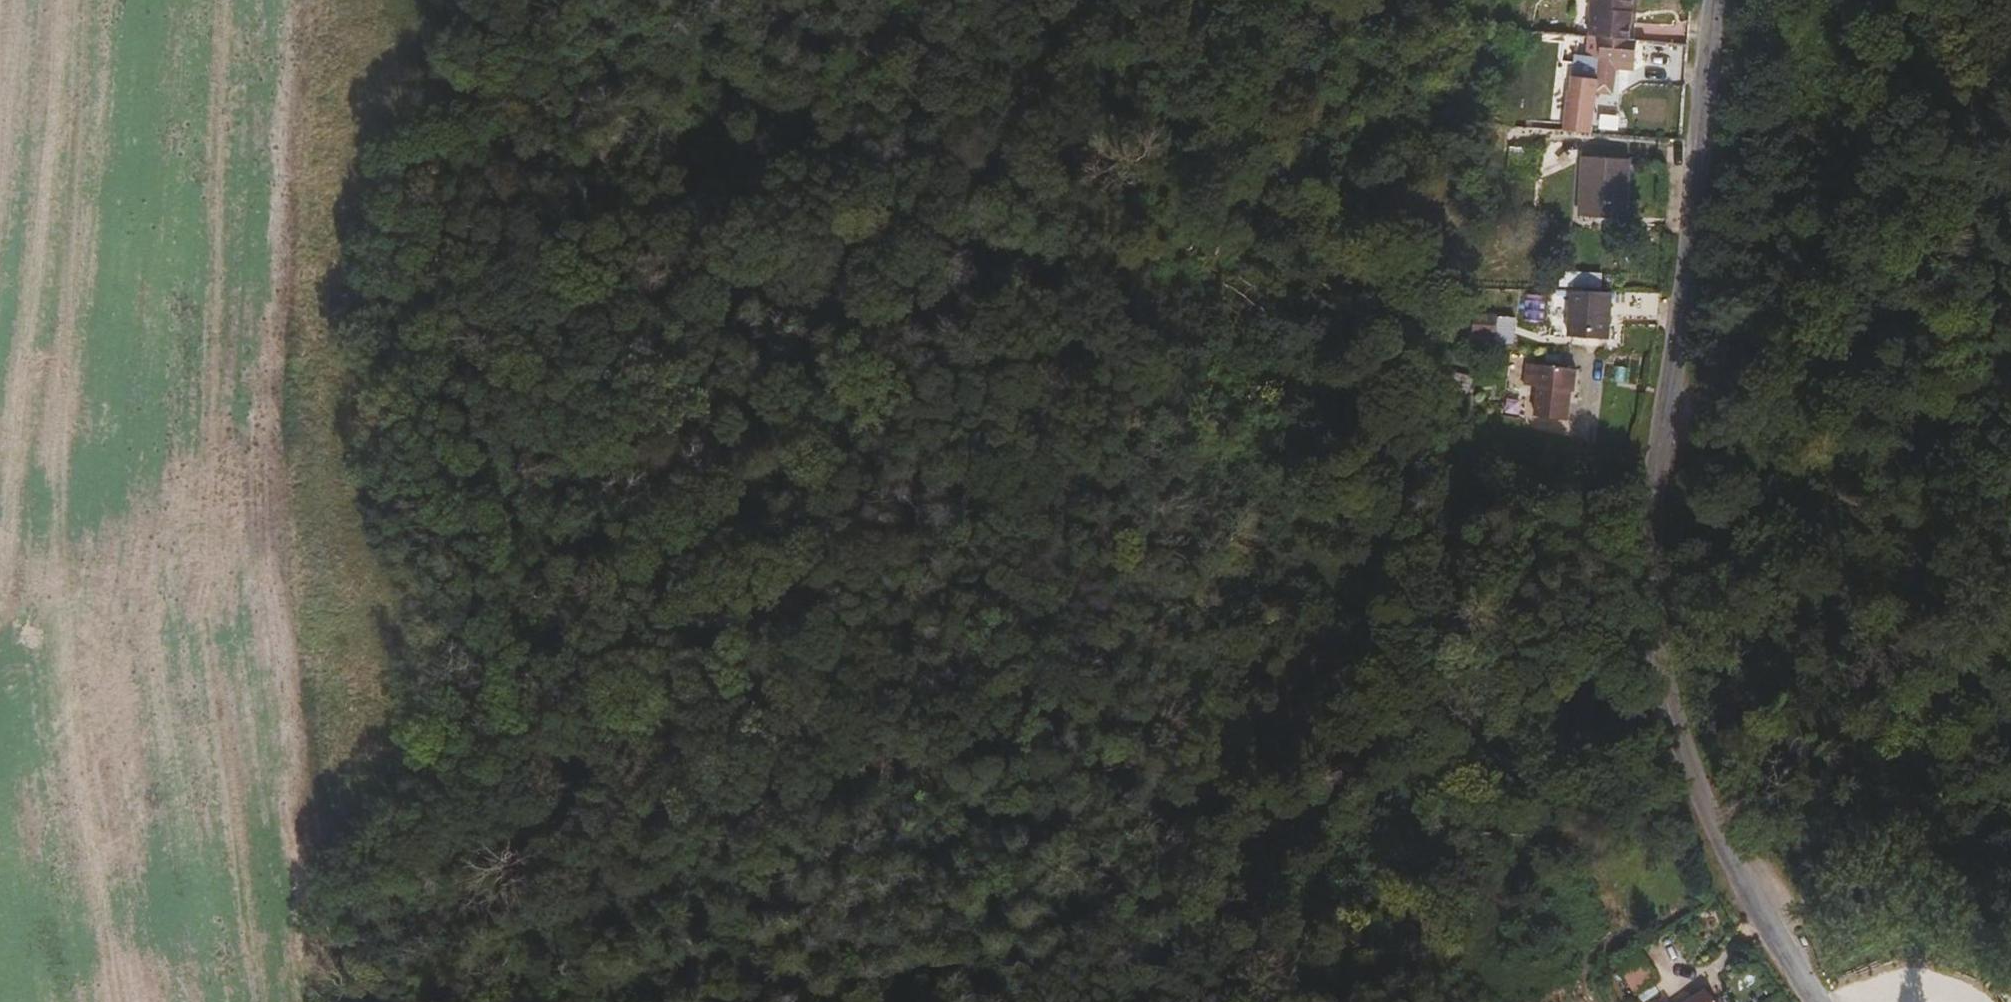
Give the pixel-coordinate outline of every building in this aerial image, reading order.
[(1625,21),(1626,5),(1587,2),(1585,35),(1590,36),(1627,38),(1627,21),(1625,21)] [(1633,21),(1634,5),(1626,5),(1625,21),(1627,21),(1633,21)] [(1633,59),(1634,39),(1627,38),(1590,36),(1588,55),(1595,56),(1593,78),(1610,80),(1612,67),(1632,68),(1633,59)] [(1642,59),(1644,40),(1634,39),(1633,59),(1642,59)] [(1582,114),(1586,90),(1555,85),(1552,100),(1561,101),(1560,110),(1569,112),(1582,114)] [(1567,122),(1569,112),(1560,110),(1559,121),(1567,122)] [(1580,132),(1582,114),(1569,112),(1567,122),(1566,131),(1580,132)] [(1531,173),(1533,149),(1504,146),(1503,154),(1502,172),(1531,173)] [(1624,216),(1626,158),(1579,157),(1577,216),(1624,216)] [(1604,349),(1609,290),(1568,288),(1563,346),(1604,349)] [(1521,333),(1522,319),(1485,318),(1484,331),(1521,333)] [(1568,390),(1570,368),(1525,364),(1523,381),(1535,381),(1531,415),(1563,418),(1565,390),(1568,390)] [(1631,990),(1657,973),(1638,943),(1612,960),(1631,990)] [(1705,989),(1684,1001),(1713,1001),(1705,989)]
